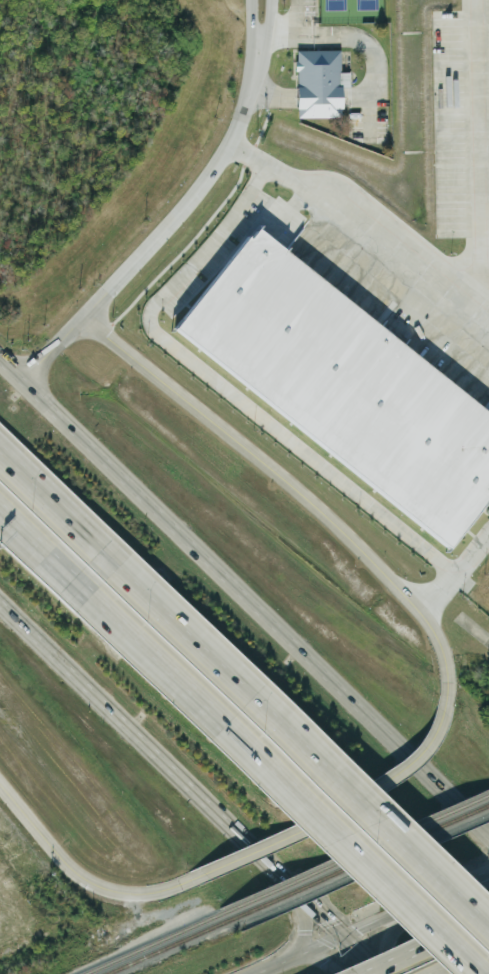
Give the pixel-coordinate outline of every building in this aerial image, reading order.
[(341,116),(342,85),(348,85),(349,71),(340,71),(340,49),(297,49),(296,116),(341,116)] [(447,546),(488,494),(488,412),(256,225),(174,326),(447,546)]
